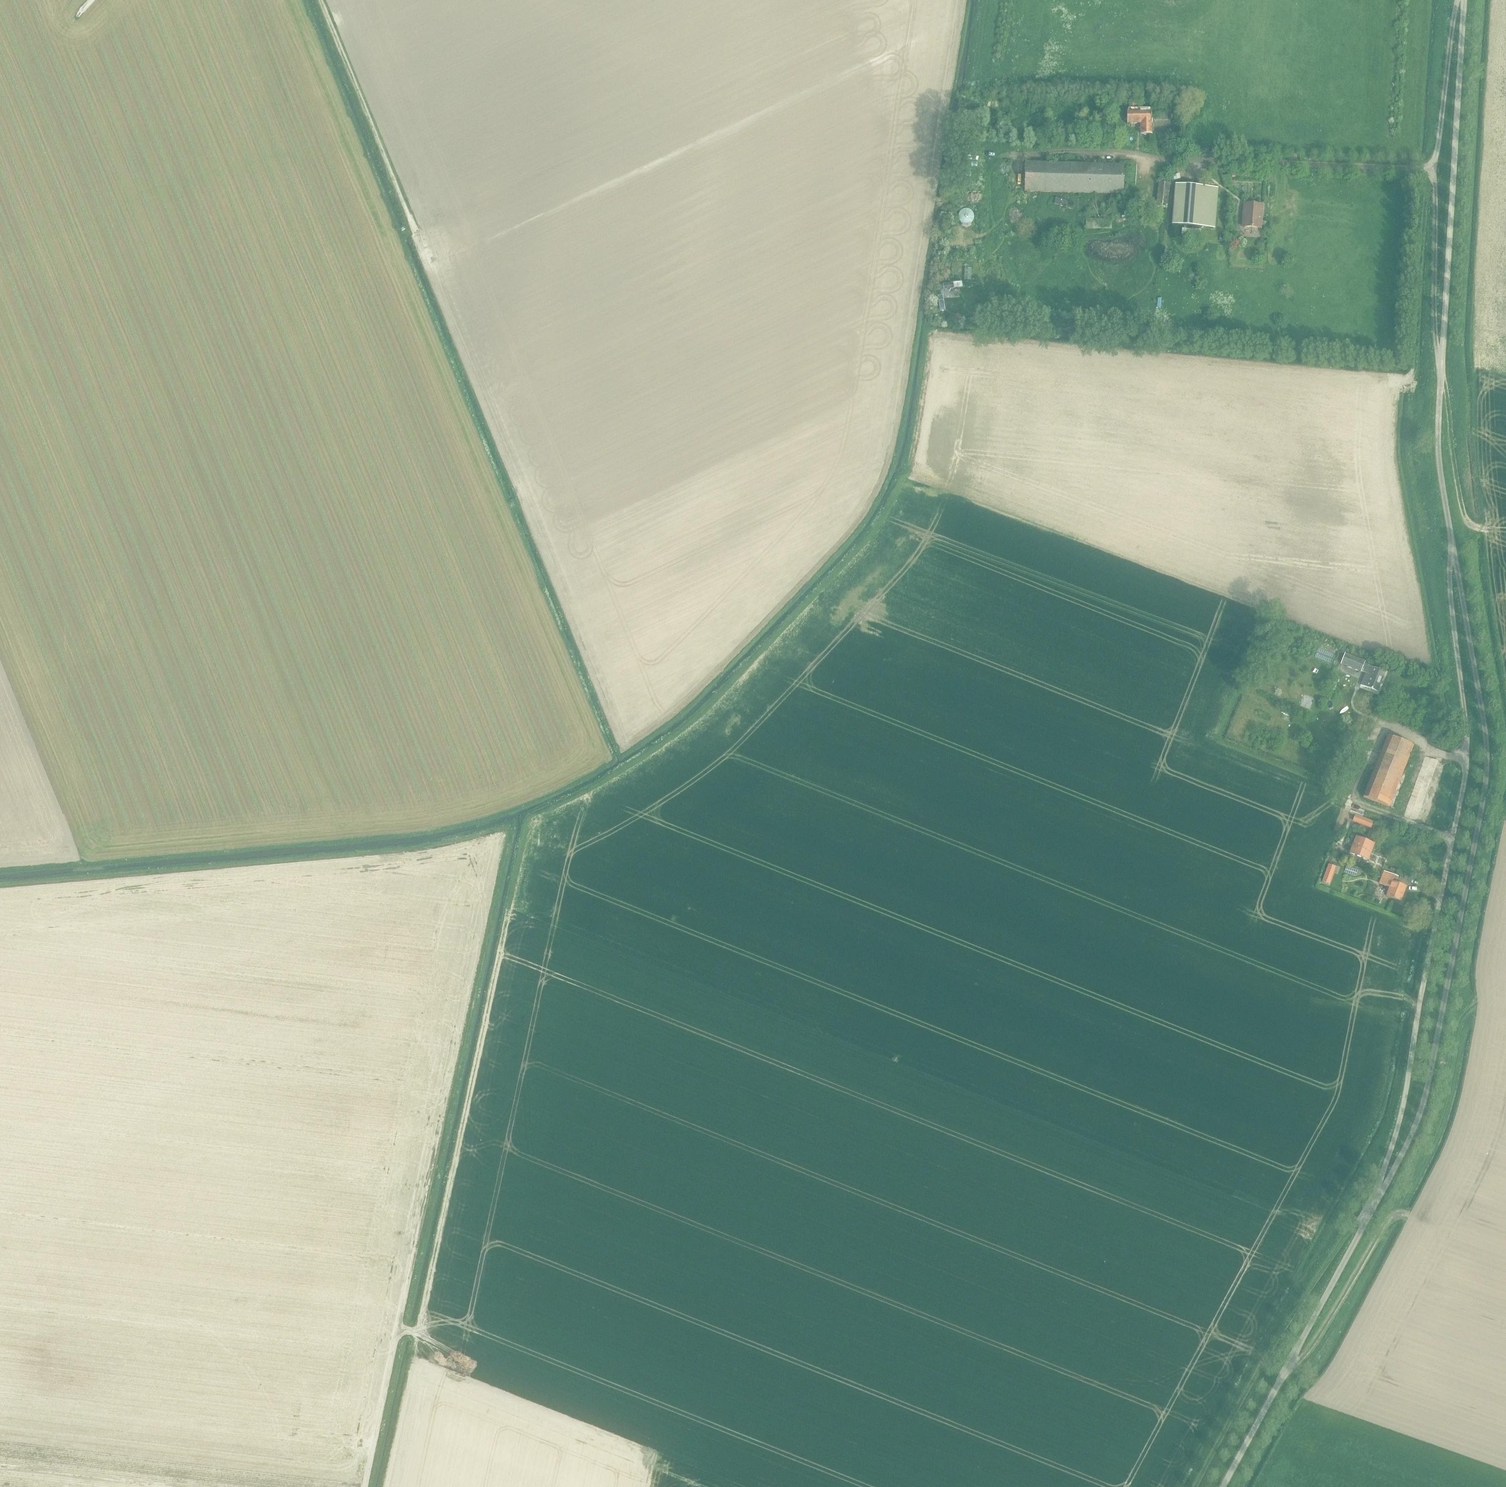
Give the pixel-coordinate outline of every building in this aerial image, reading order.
[(1150,109),(1138,110),(1137,101),(1129,102),(1130,110),(1125,111),(1127,124),(1137,123),(1139,135),(1152,134),(1150,109)] [(1027,192),(1124,194),(1124,165),(1027,164),(1027,192)] [(1156,207),(1167,209),(1171,179),(1160,178),(1156,207)] [(1172,225),(1214,229),(1217,188),(1175,185),(1172,225)] [(1108,205),(1108,217),(1117,217),(1116,204),(1108,205)] [(1243,226),(1260,228),(1262,205),(1245,204),(1243,226)] [(1359,665),(1367,667),(1369,661),(1339,654),(1337,661),(1358,666),(1359,665)] [(1361,685),(1378,693),(1386,674),(1369,667),(1361,685)] [(1363,796),(1389,807),(1413,746),(1387,736),(1363,796)] [(1340,787),(1349,791),(1355,776),(1346,772),(1340,787)] [(1368,818),(1365,824),(1371,826),(1374,820),(1368,818)] [(1350,853),(1369,861),(1375,845),(1356,838),(1350,853)] [(1332,872),(1326,870),(1323,880),(1329,881),(1332,872)] [(1386,895),(1399,901),(1406,887),(1395,882),(1397,877),(1385,871),(1380,883),(1390,887),(1386,895)]
